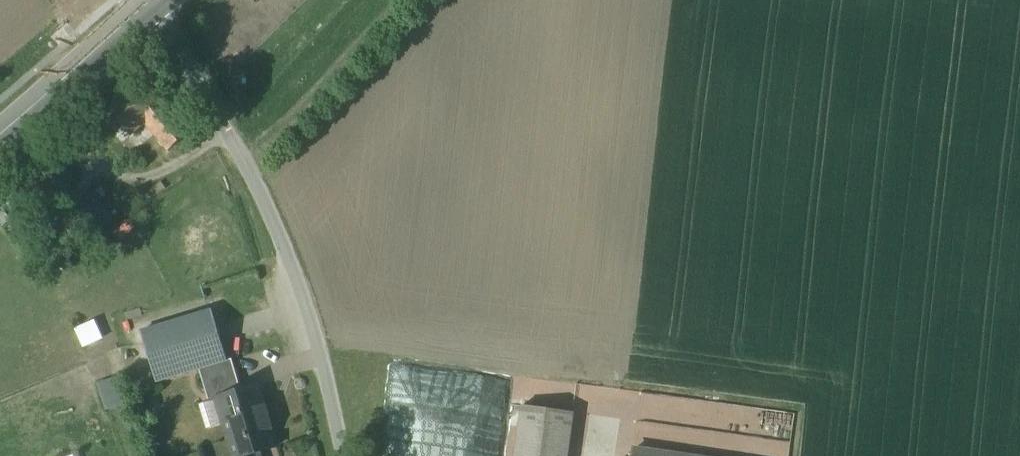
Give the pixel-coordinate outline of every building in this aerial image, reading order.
[(143,74),(94,114),(113,138),(142,114),(163,142),(188,123),(160,87),(156,89),(143,74)] [(81,240),(110,223),(95,198),(66,215),(81,240)] [(90,320),(70,327),(76,346),(96,340),(90,320)] [(231,346),(201,356),(211,387),(242,377),(231,346)] [(93,383),(103,409),(120,402),(110,376),(93,383)] [(258,386),(208,401),(226,455),(280,455),(258,386)] [(523,394),(514,455),(569,455),(577,402),(523,394)] [(198,410),(204,427),(215,423),(209,406),(198,410)] [(627,435),(625,455),(763,455),(763,451),(627,435)]
